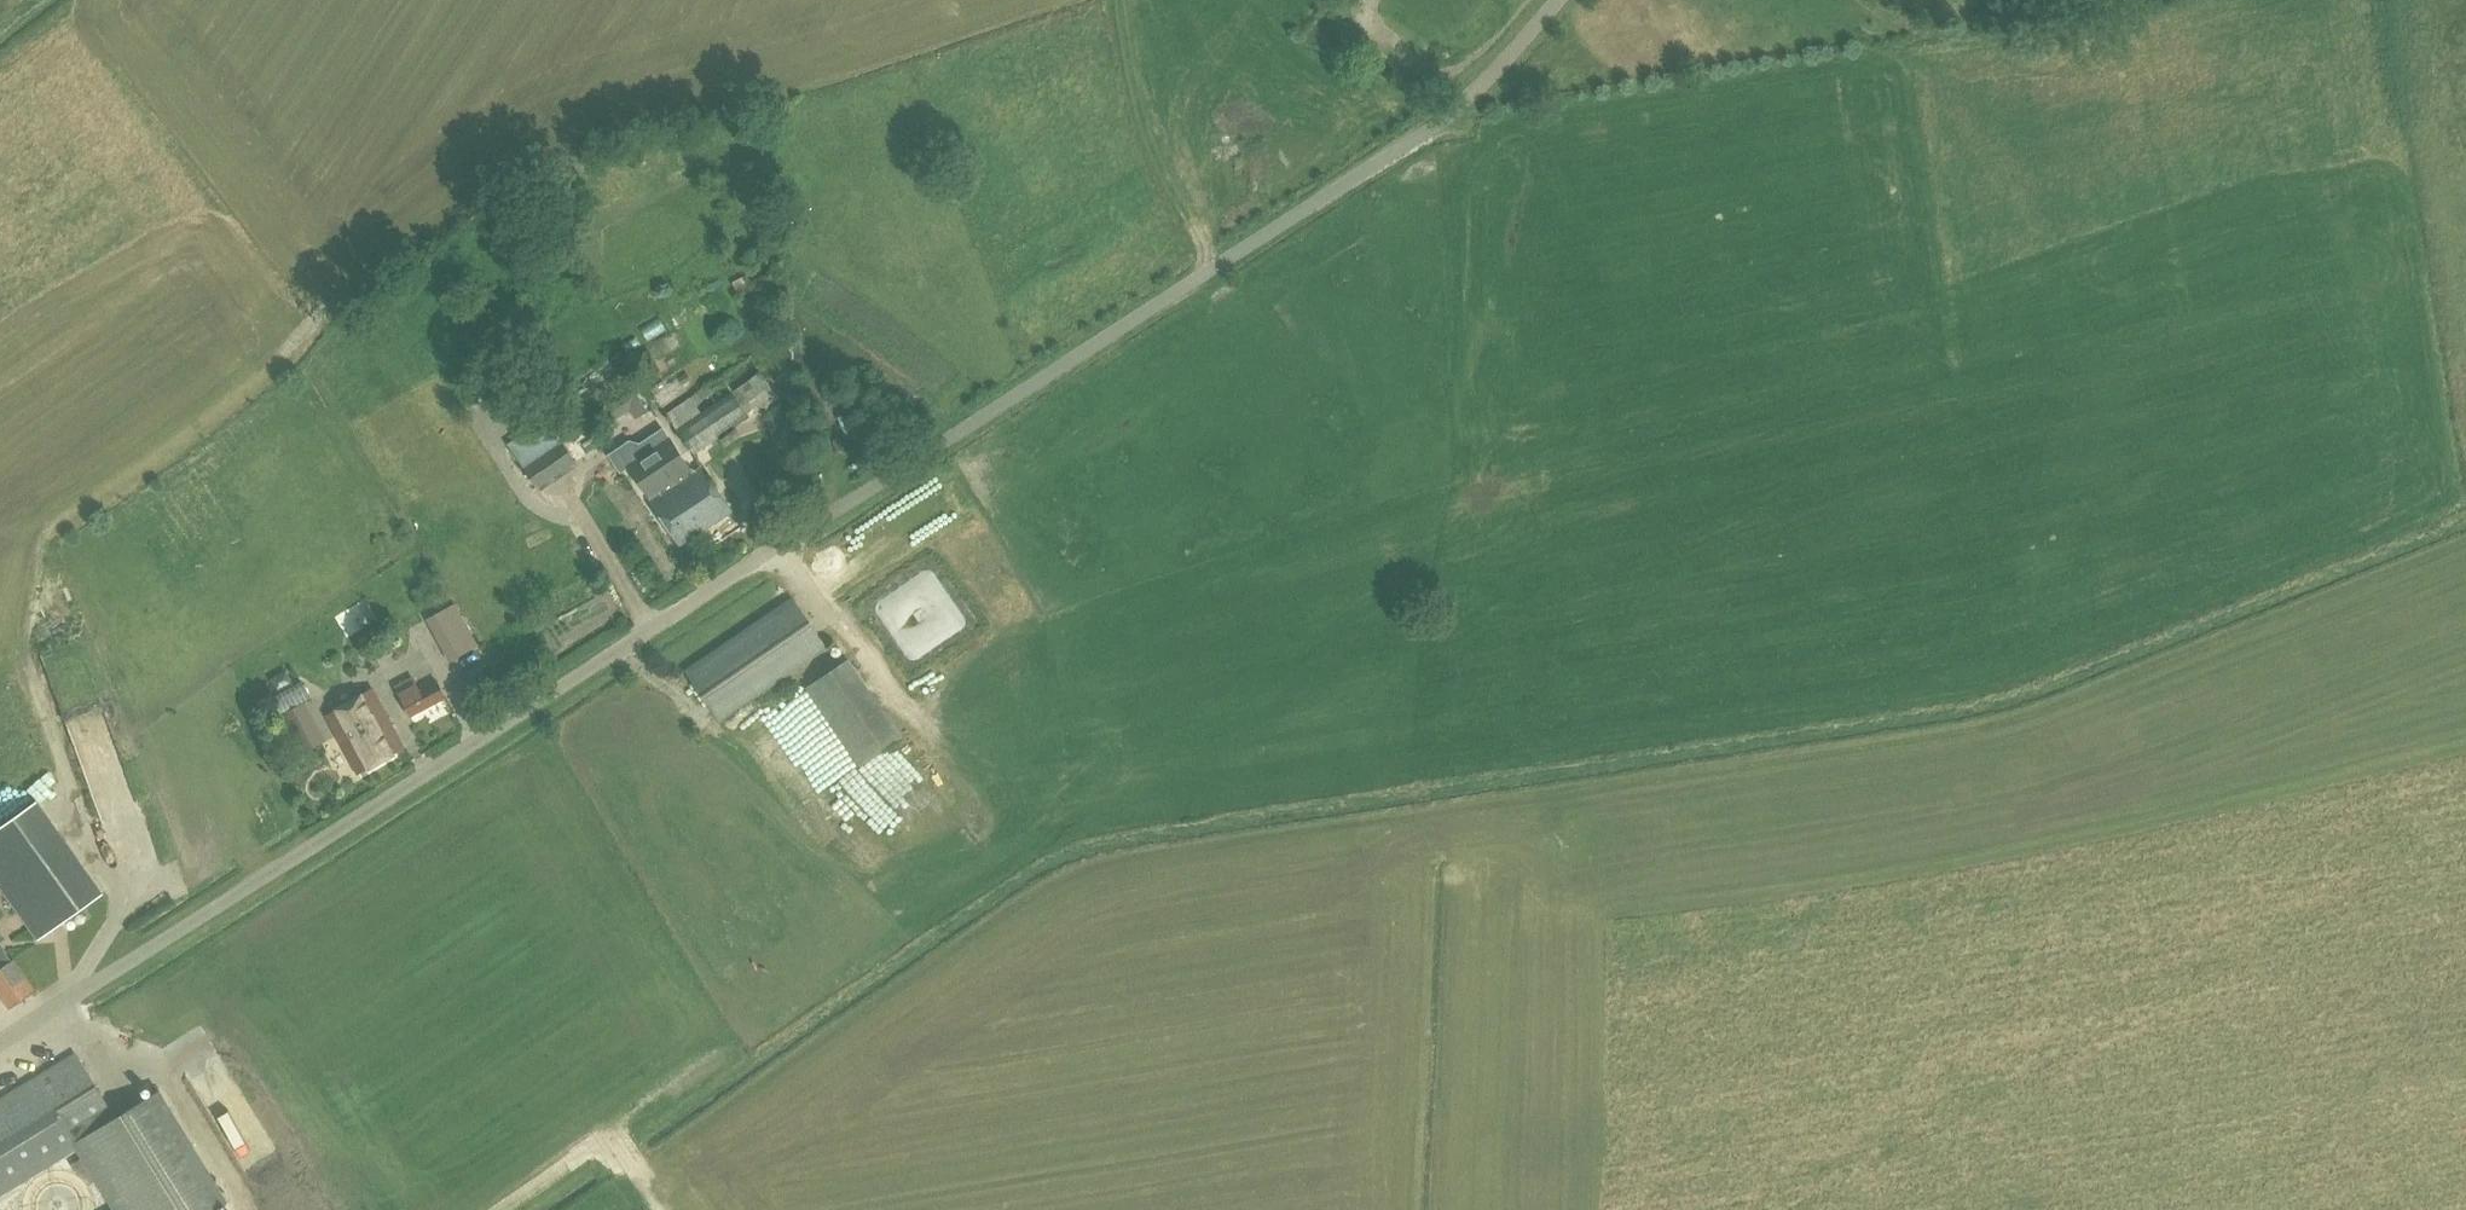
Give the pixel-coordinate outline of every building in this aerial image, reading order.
[(748,289),(742,275),(734,280),(740,293),(748,289)] [(759,374),(733,392),(750,417),(777,399),(759,374)] [(633,388),(596,415),(604,427),(630,408),(636,417),(647,409),(633,388)] [(750,417),(733,392),(733,391),(678,429),(694,453),(750,417)] [(577,430),(567,416),(549,428),(542,418),(506,442),(523,467),(537,487),(576,461),(562,440),(577,430)] [(659,489),(662,493),(651,500),(681,545),(733,510),(703,465),(690,474),(687,470),(690,468),(670,438),(630,465),(650,495),(659,489)] [(964,617),(925,558),(864,598),(903,657),(964,617)] [(719,721),(828,647),(793,599),(685,669),(719,721)] [(465,642),(473,638),(454,603),(426,618),(448,661),(468,650),(465,642)] [(806,683),(860,758),(904,726),(850,651),(806,683)] [(475,699),(499,686),(488,665),(464,678),(475,699)] [(410,715),(446,697),(437,679),(418,689),(412,678),(396,686),(402,698),(410,715)] [(358,771),(404,747),(373,690),(327,714),(358,771)] [(298,754),(326,740),(305,700),(278,716),(298,754)] [(0,816),(0,884),(30,934),(102,890),(42,791),(0,816)] [(848,807),(834,819),(849,837),(863,825),(848,807)] [(0,969),(0,995),(8,1008),(37,989),(16,959),(0,969)] [(115,1116),(76,1052),(0,1098),(0,1190),(76,1144),(116,1209),(215,1209),(228,1201),(159,1089),(115,1116)]
